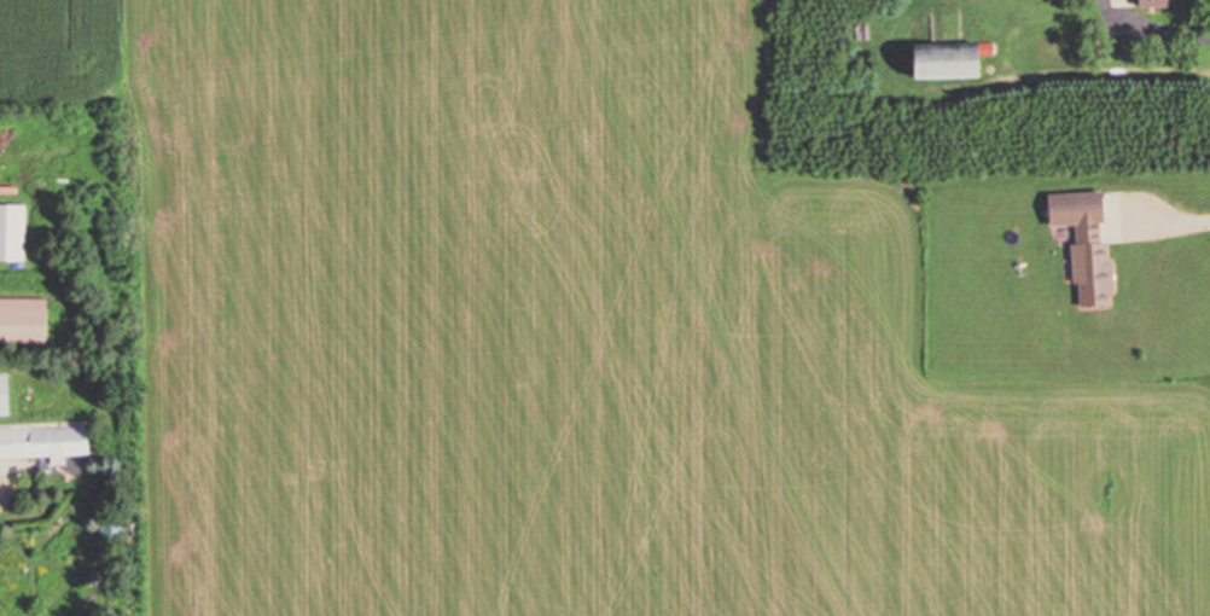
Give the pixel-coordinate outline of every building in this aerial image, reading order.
[(976,79),(976,44),(906,44),(906,79),(976,79)] [(1044,194),(1045,225),(1071,225),(1074,306),(1107,305),(1103,192),(1044,194)] [(0,297),(0,342),(44,342),(44,297),(0,297)] [(87,425),(0,428),(0,460),(49,459),(49,466),(63,465),(62,457),(88,456),(87,425)] [(98,539),(123,539),(123,518),(98,518),(98,539)]
